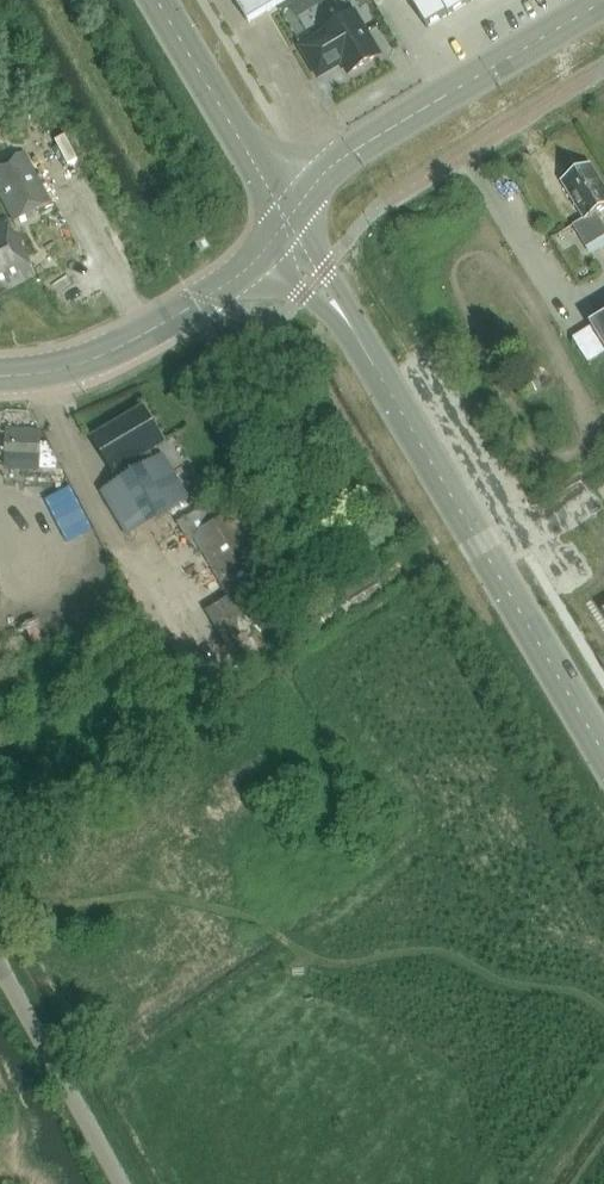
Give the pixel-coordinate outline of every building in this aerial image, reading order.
[(249,23),(288,0),(235,0),(249,23)] [(291,5),(299,18),(310,11),(304,0),(300,0),(291,5)] [(427,28),(448,16),(439,0),(410,0),(427,28)] [(448,16),(469,4),(467,0),(439,0),(448,16)] [(327,34),(303,49),(319,76),(343,62),(350,73),(379,56),(354,13),(325,31),(327,34)] [(14,223),(52,202),(25,152),(0,165),(0,196),(14,223)] [(561,182),(583,220),(573,226),(587,249),(603,238),(603,226),(596,214),(603,209),(603,185),(591,164),(561,182)] [(37,276),(6,218),(0,221),(0,295),(37,276)] [(590,325),(603,348),(603,317),(590,325)] [(144,411),(95,440),(114,471),(162,443),(144,411)] [(42,428),(6,427),(6,435),(0,435),(0,449),(6,449),(5,456),(56,457),(48,444),(41,444),(42,428)] [(161,457),(104,491),(130,536),(163,515),(188,500),(161,457)] [(223,493),(219,485),(189,501),(170,512),(188,541),(194,538),(221,579),(232,598),(272,574),(237,515),(235,513),(238,511),(227,491),(223,493)] [(404,562),(411,573),(418,568),(411,557),(404,562)] [(385,579),(403,567),(398,559),(380,570),(385,579)] [(348,601),(383,579),(376,568),(342,590),(348,601)]
